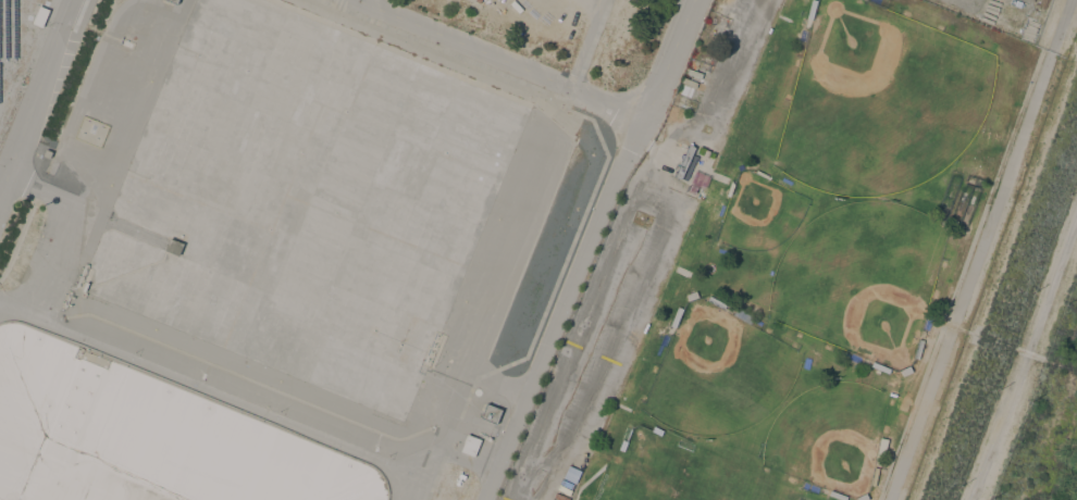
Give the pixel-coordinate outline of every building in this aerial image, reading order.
[(806,18),(811,0),(817,0),(812,20),(806,18)] [(83,115),(109,126),(100,148),(74,138),(83,115)] [(681,179),(674,176),(690,141),(692,142),(694,143),(693,147),(694,148),(681,179)] [(52,152),(49,159),(42,155),(46,149),(52,152)] [(710,177),(705,188),(698,186),(695,195),(686,191),(691,183),(690,183),(694,171),(710,177)] [(183,243),(178,257),(164,250),(169,238),(183,243)] [(696,291),(698,298),(688,301),(685,295),(696,291)] [(726,305),(723,310),(706,300),(709,296),(726,305)] [(678,307),(682,309),(674,327),(670,325),(678,307)] [(738,308),(754,317),(751,324),(732,315),(738,308)] [(933,312),(928,332),(920,329),(926,310),(933,312)] [(671,336),(665,354),(656,351),(664,333),(671,336)] [(918,360),(913,358),(918,339),(924,340),(918,360)] [(890,368),(888,374),(870,366),(872,361),(890,368)] [(902,377),(900,371),(909,366),(913,372),(902,377)] [(480,418),(485,403),(502,410),(495,424),(480,418)] [(666,432),(663,437),(652,430),(654,425),(666,432)] [(467,434),(481,439),(474,457),(460,451),(467,434)] [(621,439),(627,441),(622,453),(617,452),(621,439)] [(875,486),(869,485),(874,467),(878,468),(875,486)] [(466,476),(463,479),(460,478),(459,483),(458,486),(455,485),(456,482),(457,482),(459,477),(458,477),(459,473),(466,476)] [(820,487),(817,495),(800,488),(803,480),(820,487)] [(847,497),(846,499),(839,499),(828,496),(830,491),(847,497)]
